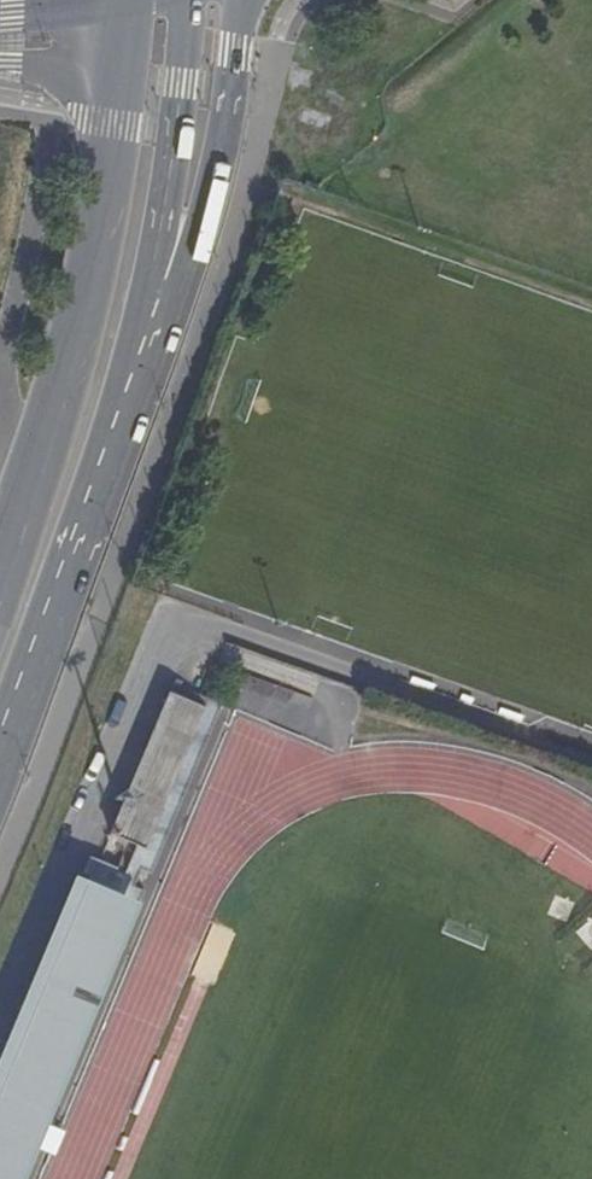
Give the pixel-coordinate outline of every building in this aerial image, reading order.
[(37,1141),(21,1134),(26,1121),(42,1128),(142,890),(132,886),(140,870),(150,872),(221,703),(207,697),(203,704),(169,691),(110,833),(135,843),(123,870),(89,856),(0,1069),(0,1178),(21,1178),(37,1141)]
